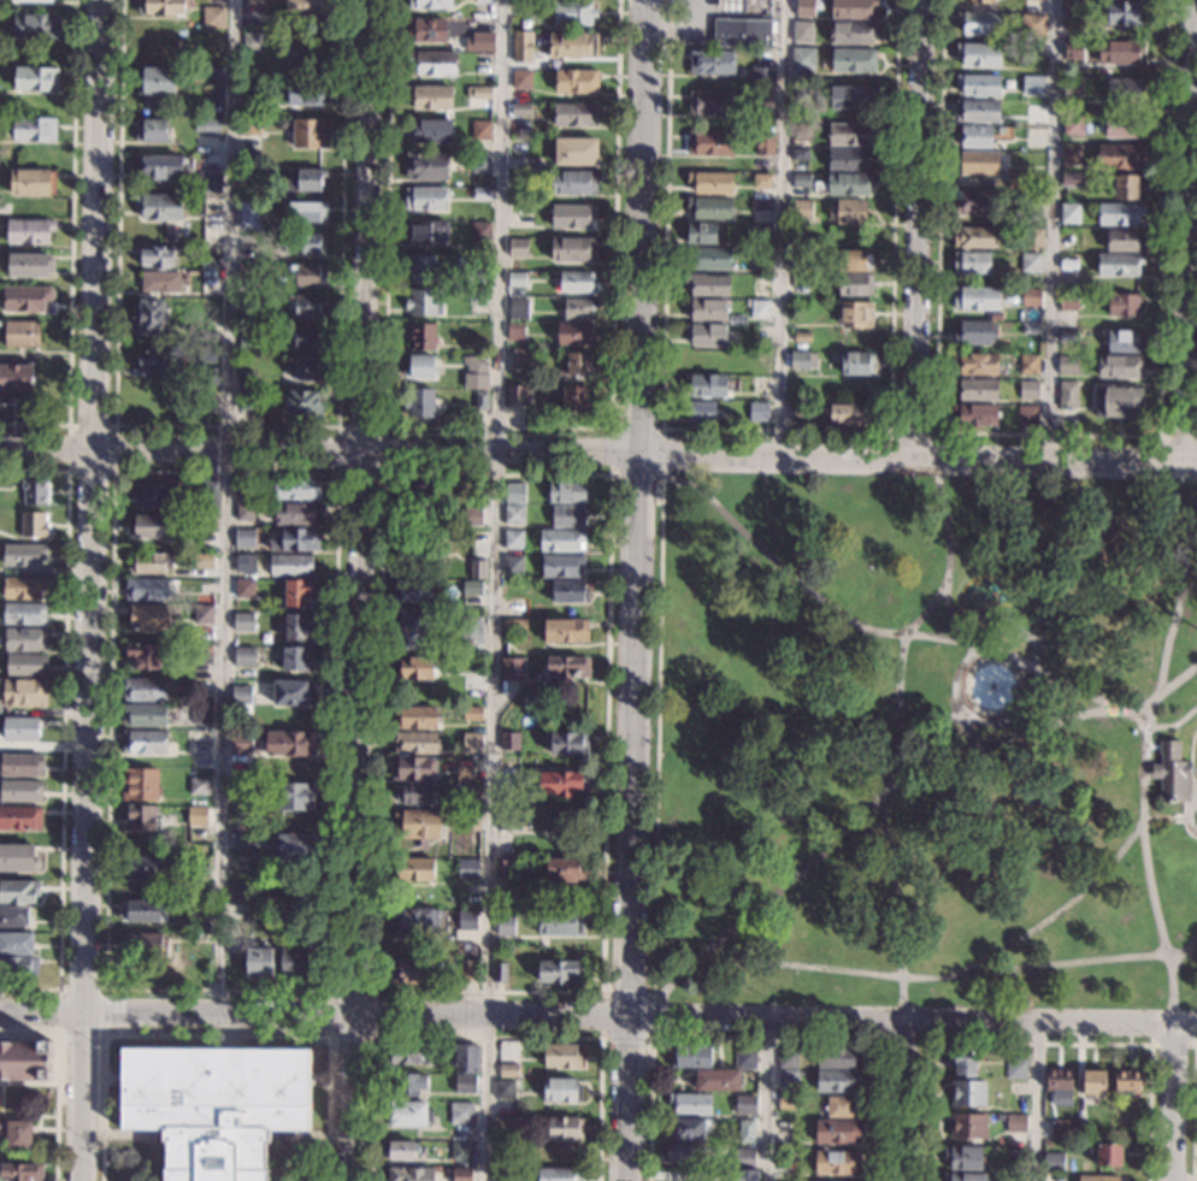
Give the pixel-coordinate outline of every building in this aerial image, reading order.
[(138,14),(138,0),(185,0),(185,16),(138,14)] [(285,16),(286,0),(330,0),(330,17),(285,16)] [(408,8),(408,0),(453,0),(453,8),(408,8)] [(554,25),(554,0),(592,0),(592,7),(596,7),(596,18),(591,18),(591,25),(554,25)] [(718,10),(718,0),(745,0),(745,11),(743,12),(719,12),(718,10)] [(796,16),(797,0),(814,0),(813,17),(796,16)] [(831,18),(831,0),(878,0),(878,6),(871,6),(871,18),(831,18)] [(1063,17),(1064,0),(1083,0),(1083,19),(1075,19),(1075,20),(1067,20),(1068,19),(1063,19),(1063,17)] [(1108,24),(1108,0),(1145,0),(1145,22),(1139,22),(1140,24),(1108,24)] [(225,29),(202,28),(204,6),(225,7),(225,29)] [(1000,35),(963,34),(963,22),(957,22),(957,11),(1000,12),(1000,35)] [(1046,14),(1045,35),(1021,34),(1022,13),(1046,14)] [(59,39),(12,37),(13,14),(59,14),(59,39)] [(771,22),(776,22),(776,36),(771,36),(771,41),(774,41),(774,48),(713,47),(714,18),(771,19),(771,22)] [(447,40),(408,40),(409,19),(447,19),(447,40)] [(494,39),(477,39),(477,20),(494,22),(494,39)] [(877,22),(877,34),(871,34),(869,43),(830,43),(830,20),(877,22)] [(810,39),(794,39),(794,22),(810,22),(810,39)] [(184,29),(183,53),(138,52),(138,28),(184,29)] [(532,61),(512,61),(513,30),(532,30),(532,61)] [(597,58),(567,59),(567,58),(549,58),(550,31),(597,31),(597,58)] [(261,49),(243,49),(244,33),(263,34),(261,49)] [(466,33),(466,50),(494,51),(495,34),(466,33)] [(1145,54),(1138,54),(1138,64),(1101,64),(1101,40),(1145,40),(1145,54)] [(1084,60),(1065,60),(1065,41),(1081,41),(1084,41),(1084,60)] [(329,57),(323,57),(323,67),(288,66),(288,42),(329,43),(329,57)] [(1001,66),(962,66),(962,54),(956,54),(956,43),(962,43),(962,42),(1001,42),(1001,66)] [(1040,45),(1040,55),(1024,55),(1024,43),(1040,45)] [(220,66),(202,66),(202,47),(222,48),(220,66)] [(814,70),(791,69),(792,47),(815,47),(814,70)] [(877,49),(875,71),(860,71),(860,72),(848,72),(848,71),(831,71),(832,48),(877,49)] [(735,73),(689,73),(690,51),(735,51),(735,73)] [(456,76),(415,76),(415,65),(408,65),(408,52),(456,52),(456,76)] [(494,73),(473,72),(473,53),(494,53),(494,73)] [(177,70),(182,70),(182,87),(177,87),(177,94),(136,93),(137,65),(177,66),(177,70)] [(59,90),(13,90),(14,66),(59,67),(59,90)] [(776,89),(750,89),(750,66),(755,66),(776,67),(776,89)] [(226,85),(212,84),(213,67),(226,69),(226,85)] [(597,93),(555,93),(555,70),(597,70),(597,93)] [(532,89),(512,89),(512,72),(532,72),(532,89)] [(1000,95),(962,95),(962,84),(956,84),(956,75),(962,75),(962,73),(1000,73),(1000,95)] [(1043,95),(1022,94),(1022,76),(1044,76),(1043,95)] [(1140,85),(1145,85),(1145,99),(1107,100),(1107,77),(1140,76),(1140,85)] [(1081,95),(1063,95),(1063,78),(1081,78),(1081,95)] [(329,94),(324,94),(324,106),(288,105),(288,81),(329,82),(329,94)] [(261,102),(242,102),(242,82),(261,83),(261,102)] [(816,102),(794,102),(794,87),(794,85),(816,84),(816,102)] [(875,98),(869,98),(869,110),(831,110),(831,85),(875,85),(875,98)] [(452,110),(412,110),(412,98),(407,98),(407,87),(412,87),(452,87),(452,110)] [(491,99),(472,100),(472,99),(467,98),(467,89),(472,89),(472,87),(491,87),(491,99)] [(698,90),(733,91),(733,114),(698,114),(696,114),(696,111),(689,111),(689,91),(698,90)] [(773,91),(772,112),(757,112),(753,111),(754,91),(773,91)] [(1000,122),(972,122),(972,120),(956,120),(956,100),(1000,100),(1000,122)] [(1043,122),(1025,120),(1025,101),(1044,101),(1043,122)] [(597,125),(553,125),(553,104),(597,104),(597,125)] [(531,116),(512,116),(512,105),(531,105),(531,116)] [(1084,114),(1083,135),(1063,134),(1063,114),(1084,114)] [(1139,124),(1145,124),(1145,137),(1105,137),(1105,116),(1105,114),(1139,114),(1139,124)] [(57,143),(26,142),(26,141),(13,141),(13,117),(57,118),(57,143)] [(450,143),(412,143),(412,117),(450,117),(450,143)] [(219,137),(206,137),(206,131),(194,131),(194,118),(219,119),(219,137)] [(169,142),(136,142),(137,119),(169,119),(169,142)] [(260,135),(241,135),(241,119),(261,120),(260,135)] [(330,148),(291,147),(293,119),(330,120),(330,148)] [(490,140),(472,140),(472,120),(490,120),(490,140)] [(810,140),(791,140),(791,124),(810,123),(810,140)] [(875,134),(871,134),(869,142),(868,142),(868,146),(829,144),(830,123),(875,124),(875,134)] [(991,148),(961,148),(961,124),(992,125),(991,148)] [(733,132),(733,155),(688,154),(689,131),(733,132)] [(774,155),(756,155),(756,132),(774,132),(774,155)] [(597,165),(555,165),(555,137),(598,137),(597,165)] [(1081,144),(1081,164),(1061,164),(1062,143),(1081,144)] [(218,155),(210,154),(210,144),(218,144),(218,155)] [(1145,158),(1139,158),(1139,169),(1098,169),(1098,144),(1145,144),(1145,158)] [(807,148),(808,160),(791,160),(791,148),(807,148)] [(868,149),(874,149),(874,158),(868,158),(868,170),(829,170),(829,148),(868,148),(868,149)] [(998,175),(960,175),(960,161),(954,161),(954,150),(998,150),(998,175)] [(448,181),(405,179),(405,152),(448,153),(448,181)] [(183,176),(169,176),(169,179),(152,179),(152,176),(141,176),(142,155),(184,157),(183,176)] [(490,157),(490,172),(471,172),(471,155),(490,157)] [(197,170),(188,170),(189,158),(197,158),(197,170)] [(322,190),(285,190),(285,167),(323,169),(322,190)] [(51,171),(57,171),(55,195),(40,194),(40,197),(25,196),(25,195),(10,195),(10,169),(51,170),(51,171)] [(261,183),(241,182),(241,169),(261,170),(261,183)] [(1030,189),(1008,189),(1008,169),(1028,169),(1030,189)] [(597,195),(553,195),(553,171),(597,171),(597,195)] [(222,193),(199,193),(199,172),(222,172),(222,193)] [(730,194),(694,193),(695,183),(686,183),(688,172),(731,172),(730,194)] [(868,175),(873,175),(873,183),(868,183),(868,195),(827,194),(829,172),(868,173),(868,175)] [(1079,173),(1079,185),(1061,184),(1061,172),(1079,173)] [(1139,183),(1143,183),(1143,191),(1139,191),(1139,200),(1114,200),(1113,172),(1139,172),(1139,183)] [(772,188),(753,187),(753,173),(771,173),(772,173),(772,188)] [(810,175),(809,187),(792,187),(792,173),(810,175)] [(446,209),(406,209),(406,187),(446,187),(446,209)] [(490,201),(473,201),(473,188),(490,188),(490,201)] [(1002,189),(1001,215),(955,214),(955,200),(961,200),(962,188),(1002,189)] [(1042,209),(1022,209),(1022,190),(1040,190),(1042,209)] [(182,220),(165,220),(165,222),(140,220),(140,207),(134,207),(135,193),(182,194),(182,220)] [(732,197),(732,219),(694,218),(694,208),(686,208),(686,196),(732,197)] [(770,208),(750,208),(750,199),(770,199),(770,208)] [(812,200),(812,218),(792,218),(794,199),(812,200)] [(865,225),(837,224),(837,199),(866,200),(865,225)] [(259,229),(240,228),(241,201),(259,202),(259,229)] [(326,223),(282,222),(282,201),(328,201),(326,223)] [(1079,222),(1060,222),(1061,202),(1079,203),(1079,222)] [(1144,215),(1138,214),(1138,225),(1098,225),(1098,202),(1144,203),(1144,215)] [(590,206),(596,206),(596,215),(590,215),(590,229),(552,228),(552,205),(590,205),(590,206)] [(49,220),(54,220),(54,231),(49,231),(49,244),(7,244),(7,218),(49,219),(49,220)] [(450,244),(406,244),(406,222),(450,222),(450,244)] [(490,240),(471,240),(471,222),(490,222),(490,240)] [(715,229),(719,229),(718,243),(686,243),(686,222),(717,222),(715,229)] [(770,224),(770,238),(762,238),(762,247),(751,247),(751,238),(750,238),(750,223),(770,224)] [(993,228),(993,248),(954,247),(955,226),(960,226),(960,225),(993,228)] [(1043,247),(1021,247),(1021,228),(1043,229),(1043,247)] [(1144,250),(1107,252),(1107,228),(1144,228),(1144,250)] [(322,235),(328,235),(328,246),(320,246),(320,254),(284,253),(284,252),(278,252),(278,241),(284,241),(284,231),(322,232),(322,235)] [(596,260),(552,260),(552,237),(596,237),(596,260)] [(529,258),(509,258),(509,240),(529,240),(529,258)] [(173,267),(141,266),(141,244),(175,246),(173,267)] [(731,248),(730,270),(692,268),(692,247),(731,248)] [(770,270),(749,270),(750,249),(771,249),(770,270)] [(808,268),(789,268),(789,249),(808,249),(808,268)] [(872,271),(837,271),(837,249),(872,249),(872,271)] [(51,256),(54,256),(54,273),(49,273),(49,278),(8,277),(8,252),(51,253),(51,256)] [(991,252),(990,273),(954,273),(954,252),(991,252)] [(1040,271),(1021,272),(1021,253),(1022,253),(1040,253),(1040,271)] [(1144,255),(1144,264),(1138,264),(1138,276),(1098,276),(1098,253),(1144,255)] [(436,283),(411,283),(411,272),(405,272),(405,255),(436,255),(436,283)] [(219,270),(200,270),(201,256),(219,258),(219,270)] [(1078,258),(1078,270),(1061,270),(1061,256),(1078,258)] [(260,276),(238,276),(238,262),(260,264),(260,276)] [(326,287),(295,285),(295,277),(288,277),(288,264),(326,264),(326,287)] [(594,281),(598,281),(598,293),(560,291),(560,271),(594,272),(594,281)] [(182,293),(141,291),(141,272),(182,273),(182,293)] [(526,287),(508,287),(508,272),(526,273),(526,287)] [(867,276),(872,276),(872,291),(867,293),(867,294),(839,295),(839,273),(867,272),(867,276)] [(703,274),(729,274),(727,296),(691,296),(691,283),(684,283),(684,273),(703,273),(703,274)] [(54,291),(54,297),(51,301),(45,301),(45,312),(2,312),(4,287),(51,287),(54,291)] [(998,309),(961,309),(961,308),(954,308),(955,287),(1000,287),(998,309)] [(437,302),(442,302),(442,314),(411,314),(411,309),(405,309),(405,299),(411,299),(411,289),(437,289),(437,302)] [(1039,306),(1021,306),(1021,289),(1039,289),(1039,306)] [(489,303),(468,303),(468,290),(489,290),(489,303)] [(1078,293),(1077,309),(1059,309),(1060,293),(1078,293)] [(1140,302),(1137,302),(1137,315),(1108,314),(1108,294),(1140,295),(1140,302)] [(260,307),(240,307),(240,295),(260,295),(260,307)] [(326,315),(319,314),(319,318),(294,317),(294,308),(288,308),(288,296),(295,296),(295,295),(326,295),(326,315)] [(591,319),(564,319),(564,299),(592,299),(591,319)] [(726,321),(691,320),(691,309),(685,309),(685,299),(727,299),(726,321)] [(770,318),(750,318),(750,299),(770,300),(770,318)] [(164,314),(169,315),(169,326),(164,326),(163,335),(138,335),(138,321),(131,321),(131,313),(138,313),(140,300),(164,301),(164,314)] [(529,320),(509,320),(509,300),(529,300),(529,320)] [(872,327),(854,327),(841,326),(841,301),(872,302),(872,327)] [(40,348),(5,347),(6,320),(41,321),(40,348)] [(991,321),(991,325),(996,325),(996,337),(991,337),(991,343),(983,343),(983,346),(971,344),(971,343),(954,343),(954,331),(960,331),(961,320),(991,321)] [(592,333),(595,333),(595,344),(558,344),(558,321),(592,321),(592,333)] [(1039,333),(1021,333),(1021,321),(1039,321),(1039,333)] [(435,349),(411,349),(411,323),(436,323),(435,349)] [(525,339),(507,339),(507,324),(525,324),(525,339)] [(727,325),(726,346),(691,346),(691,324),(727,325)] [(319,337),(325,337),(325,349),(294,349),(294,338),(288,337),(288,326),(319,327),(319,337)] [(1077,341),(1060,339),(1060,329),(1074,329),(1077,329),(1077,341)] [(1143,352),(1108,352),(1108,329),(1143,329),(1143,352)] [(259,348),(240,347),(240,330),(259,330),(259,348)] [(810,341),(794,341),(794,332),(809,331),(810,341)] [(218,347),(199,346),(199,333),(218,333),(218,347)] [(189,359),(182,359),(182,378),(149,378),(149,376),(140,376),(140,371),(138,371),(138,349),(149,349),(149,347),(189,347),(189,359)] [(216,362),(197,361),(197,348),(217,349),(216,362)] [(726,371),(690,371),(690,360),(685,360),(685,349),(726,349),(726,371)] [(531,370),(512,370),(512,350),(531,350),(531,370)] [(768,367),(750,367),(750,350),(768,350),(768,367)] [(808,353),(816,353),(815,368),(808,368),(808,370),(790,370),(790,350),(808,350),(808,353)] [(869,354),(874,354),(874,373),(868,373),(868,374),(842,374),(842,352),(869,352),(869,354)] [(997,374),(960,374),(960,362),(953,362),(953,353),(997,352),(997,374)] [(591,354),(596,354),(596,370),(590,370),(590,376),(566,376),(567,353),(591,353),(591,354)] [(436,355),(435,378),(402,378),(402,364),(409,364),(409,354),(436,355)] [(1137,356),(1143,356),(1143,367),(1138,367),(1138,377),(1098,377),(1098,354),(1137,354),(1137,356)] [(1037,373),(1019,373),(1019,355),(1037,355),(1037,373)] [(1077,373),(1057,373),(1057,355),(1077,355),(1077,373)] [(487,374),(468,374),(468,356),(487,356),(487,374)] [(323,382),(293,382),(293,371),(287,370),(288,358),(323,358),(323,382)] [(29,398),(0,397),(0,363),(36,364),(35,391),(29,391),(29,398)] [(219,388),(206,386),(206,367),(219,368),(219,388)] [(256,384),(237,383),(237,371),(256,372),(256,384)] [(489,374),(465,373),(464,388),(489,389),(489,374)] [(726,374),(725,397),(690,396),(690,374),(726,374)] [(767,391),(751,391),(751,376),(767,376),(767,391)] [(997,378),(997,401),(959,400),(960,388),(953,386),(954,378),(960,378),(997,378)] [(1038,398),(1020,398),(1020,380),(1038,380),(1038,398)] [(1077,408),(1059,408),(1060,380),(1077,380),(1077,408)] [(526,406),(506,405),(506,385),(526,385),(526,406)] [(588,409),(562,409),(562,385),(588,385),(588,409)] [(1143,417),(1093,417),(1095,386),(1143,388),(1143,417)] [(435,418),(408,418),(408,409),(403,409),(403,397),(408,397),(408,388),(435,388),(435,418)] [(256,411),(237,409),(237,390),(258,391),(256,411)] [(323,415),(287,414),(287,407),(283,407),(283,396),(287,396),(288,390),(324,391),(323,415)] [(488,411),(474,411),(474,391),(489,391),(488,411)] [(714,423),(689,423),(689,401),(714,401),(714,423)] [(768,402),(767,420),(749,420),(749,402),(768,402)] [(863,424),(830,424),(831,402),(863,403),(863,424)] [(812,420),(792,420),(792,403),(812,403),(812,420)] [(997,405),(997,425),(960,425),(960,413),(953,413),(953,403),(997,405)] [(1038,406),(1038,424),(1018,424),(1018,405),(1038,406)] [(586,436),(575,436),(575,456),(586,456),(586,436)] [(314,488),(322,488),(320,501),(275,500),(275,478),(314,478),(314,488)] [(47,504),(22,504),(23,491),(20,490),(20,479),(47,479),(47,504)] [(219,480),(207,480),(206,504),(219,504),(219,480)] [(585,503),(549,503),(549,482),(586,482),(585,503)] [(254,502),(236,502),(236,483),(254,483),(254,502)] [(164,486),(176,486),(175,509),(135,509),(136,484),(164,484),(164,486)] [(524,503),(505,503),(506,484),(524,484),(524,503)] [(431,492),(436,492),(436,507),(431,507),(431,516),(405,515),(406,485),(431,485),(431,492)] [(314,503),(320,503),(320,514),(314,514),(314,525),(276,524),(276,502),(314,502),(314,503)] [(253,521),(236,521),(236,504),(254,504),(253,521)] [(524,524),(505,524),(505,506),(524,506),(524,524)] [(584,527),(552,526),(553,506),(584,507),(584,527)] [(482,508),(482,526),(465,526),(465,508),(482,508)] [(45,521),(47,521),(47,536),(20,536),(22,512),(46,513),(45,521)] [(173,538),(130,537),(130,515),(173,516),(173,538)] [(210,551),(194,551),(195,525),(211,526),(210,551)] [(319,551),(270,550),(270,538),(278,538),(278,527),(319,529),(319,551)] [(255,548),(236,548),(236,530),(255,531),(255,548)] [(523,549),(505,549),(505,530),(523,531),(523,549)] [(585,542),(584,542),(584,550),(578,550),(578,553),(539,551),(539,530),(586,531),(585,542)] [(426,548),(434,549),(432,560),(403,560),(403,533),(428,535),(426,548)] [(47,557),(42,557),(41,566),(4,566),(4,544),(47,544),(47,557)] [(172,568),(167,568),(167,574),(130,574),(130,553),(172,553),(172,568)] [(213,568),(193,567),(193,554),(213,555),(213,568)] [(255,573),(236,572),(236,555),(256,555),(255,573)] [(312,577),(270,577),(270,555),(312,555),(312,577)] [(585,567),(579,567),(579,577),(541,577),(542,555),(585,556),(585,567)] [(524,574),(502,574),(503,556),(524,556),(524,574)] [(485,579),(470,579),(471,561),(485,561),(487,561),(485,579)] [(46,590),(41,590),(41,598),(4,598),(5,577),(46,577),(46,590)] [(169,601),(125,600),(126,578),(169,579),(169,601)] [(432,580),(432,583),(437,583),(437,595),(434,595),(434,601),(394,600),(394,578),(432,580)] [(254,597),(236,597),(236,579),(254,579),(254,597)] [(313,597),(308,597),(308,607),(284,607),(284,579),(313,580),(313,597)] [(589,602),(552,602),(552,580),(589,581),(589,602)] [(482,596),(462,595),(462,581),(482,583),(482,596)] [(47,624),(2,624),(4,603),(47,604),(47,624)] [(170,631),(130,630),(130,604),(170,604),(170,631)] [(1029,623),(1039,627),(1044,614),(1051,617),(1053,611),(1037,604),(1029,623)] [(213,624),(194,624),(194,606),(213,606),(213,624)] [(432,649),(400,649),(400,608),(432,608),(432,649)] [(312,631),(308,631),(308,640),(284,640),(284,613),(312,613),(312,631)] [(254,631),(235,630),(235,628),(235,614),(254,614),(254,631)] [(482,652),(461,652),(462,616),(483,616),(482,652)] [(526,633),(505,632),(505,619),(526,619),(526,633)] [(589,643),(544,642),(544,619),(589,619),(589,643)] [(46,651),(5,651),(5,628),(47,628),(46,651)] [(161,661),(159,661),(159,669),(130,669),(130,656),(124,656),(125,643),(161,643),(161,661)] [(213,665),(193,663),(194,644),(213,644),(213,665)] [(308,671),(281,669),(281,645),(308,646),(308,671)] [(255,665),(234,665),(235,648),(255,648),(255,665)] [(47,677),(7,675),(7,654),(48,654),(47,677)] [(434,680),(394,679),(394,668),(400,668),(400,655),(435,656),(434,680)] [(589,678),(573,678),(573,680),(559,680),(559,678),(543,678),(543,669),(546,669),(546,655),(589,656),(589,678)] [(524,679),(501,678),(501,657),(524,657),(524,679)] [(166,701),(124,701),(124,678),(166,679),(166,701)] [(46,705),(4,705),(4,679),(46,680),(46,705)] [(211,697),(195,697),(195,681),(212,681),(211,697)] [(314,705),(273,705),(275,681),(316,681),(314,705)] [(252,713),(231,713),(231,686),(252,686),(252,713)] [(483,705),(464,705),(464,687),(483,687),(483,705)] [(166,726),(123,725),(124,704),(167,705),(166,726)] [(437,728),(395,727),(395,705),(438,707),(437,728)] [(212,724),(194,724),(194,707),(212,707),(212,724)] [(483,721),(464,720),(464,708),(483,708),(483,721)] [(39,740),(2,740),(2,716),(39,718),(39,740)] [(167,754),(122,754),(123,730),(167,731),(167,754)] [(313,756),(266,755),(266,731),(313,732),(313,756)] [(252,749),(232,748),(232,732),(252,733),(252,749)] [(437,738),(440,738),(440,751),(437,750),(437,754),(395,752),(396,732),(437,732),(437,738)] [(520,751),(500,750),(500,732),(519,732),(520,732),(520,751)] [(482,751),(462,751),(462,733),(482,734),(482,751)] [(589,755),(550,754),(550,733),(589,733),(589,755)] [(1179,762),(1191,762),(1190,801),(1160,799),(1160,778),(1151,778),(1151,764),(1158,764),(1160,740),(1180,740),(1179,762)] [(212,745),(212,756),(191,756),(193,744),(212,745)] [(42,776),(0,775),(1,754),(43,755),(42,776)] [(432,757),(437,757),(436,773),(431,773),(431,779),(390,778),(391,755),(432,756),(432,757)] [(473,781),(456,781),(456,767),(474,767),(473,781)] [(159,786),(161,786),(161,796),(158,796),(158,801),(122,799),(122,768),(159,769),(159,786)] [(588,795),(573,795),(573,798),(558,797),(558,796),(539,795),(541,770),(589,770),(588,795)] [(210,778),(208,795),(190,795),(190,778),(210,778)] [(43,802),(0,801),(0,780),(43,780),(43,802)] [(250,793),(232,793),(232,781),(252,781),(250,793)] [(435,791),(438,792),(438,803),(434,803),(434,804),(403,804),(403,802),(396,802),(397,784),(402,784),(402,781),(435,783),(435,791)] [(313,811),(279,810),(279,783),(314,783),(313,811)] [(476,802),(454,802),(455,784),(476,784),(476,802)] [(157,805),(157,817),(161,817),(161,829),(146,829),(146,832),(135,832),(135,829),(124,829),(125,804),(157,805)] [(10,829),(0,829),(0,806),(41,807),(41,829),(25,829),(25,832),(10,831),(10,829)] [(207,826),(188,825),(188,807),(207,808),(207,826)] [(438,839),(401,838),(401,833),(395,833),(395,811),(401,811),(401,808),(440,809),(438,839)] [(512,831),(496,831),(496,808),(513,808),(512,831)] [(589,831),(546,831),(546,808),(589,809),(589,831)] [(480,831),(464,831),(465,810),(480,810),(480,831)] [(250,848),(230,848),(231,833),(250,833),(250,848)] [(314,861),(271,861),(271,834),(314,835),(314,861)] [(37,872),(0,872),(0,843),(36,843),(35,857),(37,857),(40,861),(40,869),(37,872)] [(157,879),(122,879),(122,863),(126,863),(126,856),(157,856),(157,879)] [(208,876),(191,875),(191,857),(208,857),(208,876)] [(434,881),(395,880),(396,857),(434,858),(434,881)] [(580,868),(585,868),(585,880),(577,880),(577,882),(547,882),(547,857),(580,857),(580,868)] [(508,876),(496,875),(496,858),(509,858),(508,876)] [(479,879),(459,879),(459,860),(479,860),(479,879)] [(10,903),(0,903),(0,880),(41,881),(40,896),(36,896),(36,903),(25,903),(25,904),(10,904),(10,903)] [(307,893),(309,893),(309,903),(307,903),(307,913),(282,913),(282,885),(307,885),(307,893)] [(161,908),(166,908),(165,922),(123,921),(123,899),(161,900),(161,908)] [(24,928),(0,928),(0,906),(29,907),(29,921),(24,921),(24,928)] [(206,921),(187,921),(187,908),(206,908),(206,921)] [(432,909),(438,909),(438,932),(434,932),(434,933),(421,933),(421,934),(411,934),(411,938),(389,938),(390,908),(432,909)] [(584,937),(538,935),(538,910),(584,911),(584,937)] [(477,931),(459,931),(459,911),(477,911),(477,931)] [(515,935),(497,935),(497,916),(515,916),(515,935)] [(164,944),(167,944),(166,956),(126,955),(126,932),(164,933),(164,944)] [(34,955),(0,954),(0,933),(34,934),(34,955)] [(273,976),(264,976),(264,979),(253,979),(253,976),(243,976),(243,946),(273,946),(273,976)] [(309,978),(301,978),(301,981),(288,980),(288,978),(279,976),(279,946),(309,946),(309,978)] [(22,978),(0,977),(0,956),(39,957),(39,975),(22,975),(22,978)] [(429,961),(432,961),(432,981),(428,981),(428,984),(390,982),(391,958),(429,959),(429,961)] [(477,981),(459,981),(459,961),(477,961),(477,981)] [(578,963),(583,963),(583,982),(567,982),(567,984),(554,984),(554,982),(538,981),(538,961),(578,961),(578,963)] [(506,981),(493,981),(493,963),(506,963),(506,981)] [(40,1080),(0,1080),(0,1041),(39,1041),(39,1040),(52,1040),(52,1052),(49,1052),(49,1069),(52,1069),(52,1081),(40,1081),(40,1080)] [(425,1049),(428,1049),(428,1064),(384,1063),(384,1044),(390,1044),(390,1043),(426,1043),(425,1049)] [(577,1055),(580,1055),(580,1067),(576,1067),(576,1069),(561,1069),(561,1067),(543,1067),(544,1044),(578,1044),(577,1055)] [(478,1073),(456,1073),(456,1045),(478,1045),(478,1073)] [(710,1068),(676,1067),(677,1046),(712,1046),(710,1068)] [(855,1058),(860,1058),(860,1068),(818,1068),(818,1046),(855,1046),(855,1058)] [(270,1168),(269,1180),(163,1180),(164,1168),(165,1168),(166,1142),(161,1141),(163,1130),(119,1129),(122,1047),(311,1051),(309,1130),(271,1130),(271,1142),(267,1142),(267,1168),(270,1168)] [(756,1049),(755,1069),(735,1068),(735,1047),(756,1049)] [(797,1068),(778,1068),(778,1049),(797,1049),(797,1068)] [(971,1059),(975,1059),(975,1077),(954,1077),(954,1068),(951,1068),(951,1061),(954,1061),(954,1049),(971,1049),(971,1059)] [(1026,1058),(1026,1079),(1006,1079),(1006,1058),(1026,1058)] [(519,1076),(500,1076),(500,1063),(519,1064),(519,1076)] [(739,1091),(696,1090),(696,1069),(741,1070),(739,1091)] [(797,1088),(778,1088),(778,1069),(797,1069),(797,1088)] [(1071,1090),(1045,1090),(1045,1069),(1071,1069),(1071,1090)] [(860,1071),(859,1080),(854,1080),(854,1092),(816,1091),(818,1070),(860,1071)] [(1104,1094),(1083,1094),(1084,1070),(1105,1070),(1104,1094)] [(1139,1090),(1115,1090),(1115,1070),(1139,1070),(1139,1090)] [(419,1075),(426,1075),(426,1088),(419,1088),(418,1096),(395,1096),(395,1073),(419,1074),(419,1075)] [(477,1092),(454,1092),(454,1075),(477,1076),(477,1092)] [(577,1085),(583,1085),(583,1100),(574,1100),(574,1103),(561,1102),(561,1100),(543,1100),(543,1077),(577,1079),(577,1085)] [(520,1091),(514,1091),(514,1099),(494,1099),(494,1080),(521,1080),(520,1091)] [(985,1105),(951,1105),(951,1080),(985,1080),(985,1105)] [(1026,1082),(1025,1093),(1007,1093),(1008,1081),(1026,1082)] [(710,1093),(710,1115),(674,1115),(674,1104),(668,1104),(668,1093),(674,1093),(710,1093)] [(755,1115),(735,1115),(736,1094),(756,1096),(755,1115)] [(797,1109),(778,1109),(778,1096),(797,1096),(797,1109)] [(853,1118),(827,1118),(827,1096),(853,1097),(853,1118)] [(428,1110),(431,1110),(431,1123),(426,1123),(426,1126),(389,1126),(390,1100),(428,1102),(428,1110)] [(473,1124),(450,1124),(450,1102),(474,1103),(473,1124)] [(985,1139),(950,1138),(950,1114),(985,1114),(985,1139)] [(1028,1115),(1028,1132),(1006,1130),(1007,1114),(1028,1115)] [(513,1135),(494,1135),(494,1116),(513,1117),(513,1135)] [(582,1139),(548,1139),(548,1117),(583,1117),(582,1139)] [(704,1141),(667,1141),(667,1134),(674,1134),(674,1117),(704,1118),(704,1141)] [(6,1130),(0,1130),(0,1121),(6,1121),(6,1120),(33,1120),(33,1151),(6,1150),(6,1130)] [(754,1142),(738,1142),(738,1120),(754,1120),(754,1142)] [(859,1144),(815,1142),(815,1120),(860,1121),(859,1144)] [(1074,1139),(1050,1138),(1051,1120),(1074,1120),(1074,1139)] [(1085,1140),(1075,1140),(1075,1121),(1077,1121),(1085,1121),(1085,1140)] [(414,1142),(418,1142),(418,1156),(415,1156),(415,1161),(388,1161),(388,1159),(382,1158),(382,1141),(389,1141),(389,1140),(414,1140),(414,1142)] [(579,1164),(566,1163),(566,1165),(537,1163),(537,1141),(579,1141),(579,1164)] [(472,1161),(452,1161),(452,1142),(473,1142),(472,1161)] [(513,1156),(494,1156),(494,1142),(513,1144),(513,1156)] [(703,1144),(702,1156),(691,1156),(691,1163),(667,1162),(667,1142),(703,1144)] [(1121,1165),(1097,1165),(1097,1144),(1121,1144),(1121,1165)] [(980,1170),(950,1170),(950,1161),(944,1161),(944,1147),(979,1146),(980,1170)] [(754,1169),(733,1168),(735,1147),(754,1148),(754,1169)] [(1025,1159),(1006,1159),(1006,1147),(1025,1148),(1025,1159)] [(860,1163),(853,1163),(853,1174),(815,1174),(815,1151),(860,1151),(860,1163)] [(1063,1153),(1063,1170),(1043,1170),(1044,1152),(1063,1153)] [(11,1177),(0,1177),(0,1164),(43,1164),(43,1180),(11,1180),(11,1177)] [(435,1168),(435,1180),(388,1180),(388,1167),(435,1168)] [(472,1167),(471,1180),(452,1180),(452,1167),(472,1167)] [(576,1179),(576,1180),(537,1180),(537,1167),(582,1168),(582,1179),(576,1179)] [(759,1170),(758,1180),(729,1180),(730,1169),(759,1170)] [(513,1170),(512,1180),(491,1180),(491,1170),(513,1170)] [(986,1173),(986,1180),(950,1180),(950,1173),(986,1173)]
